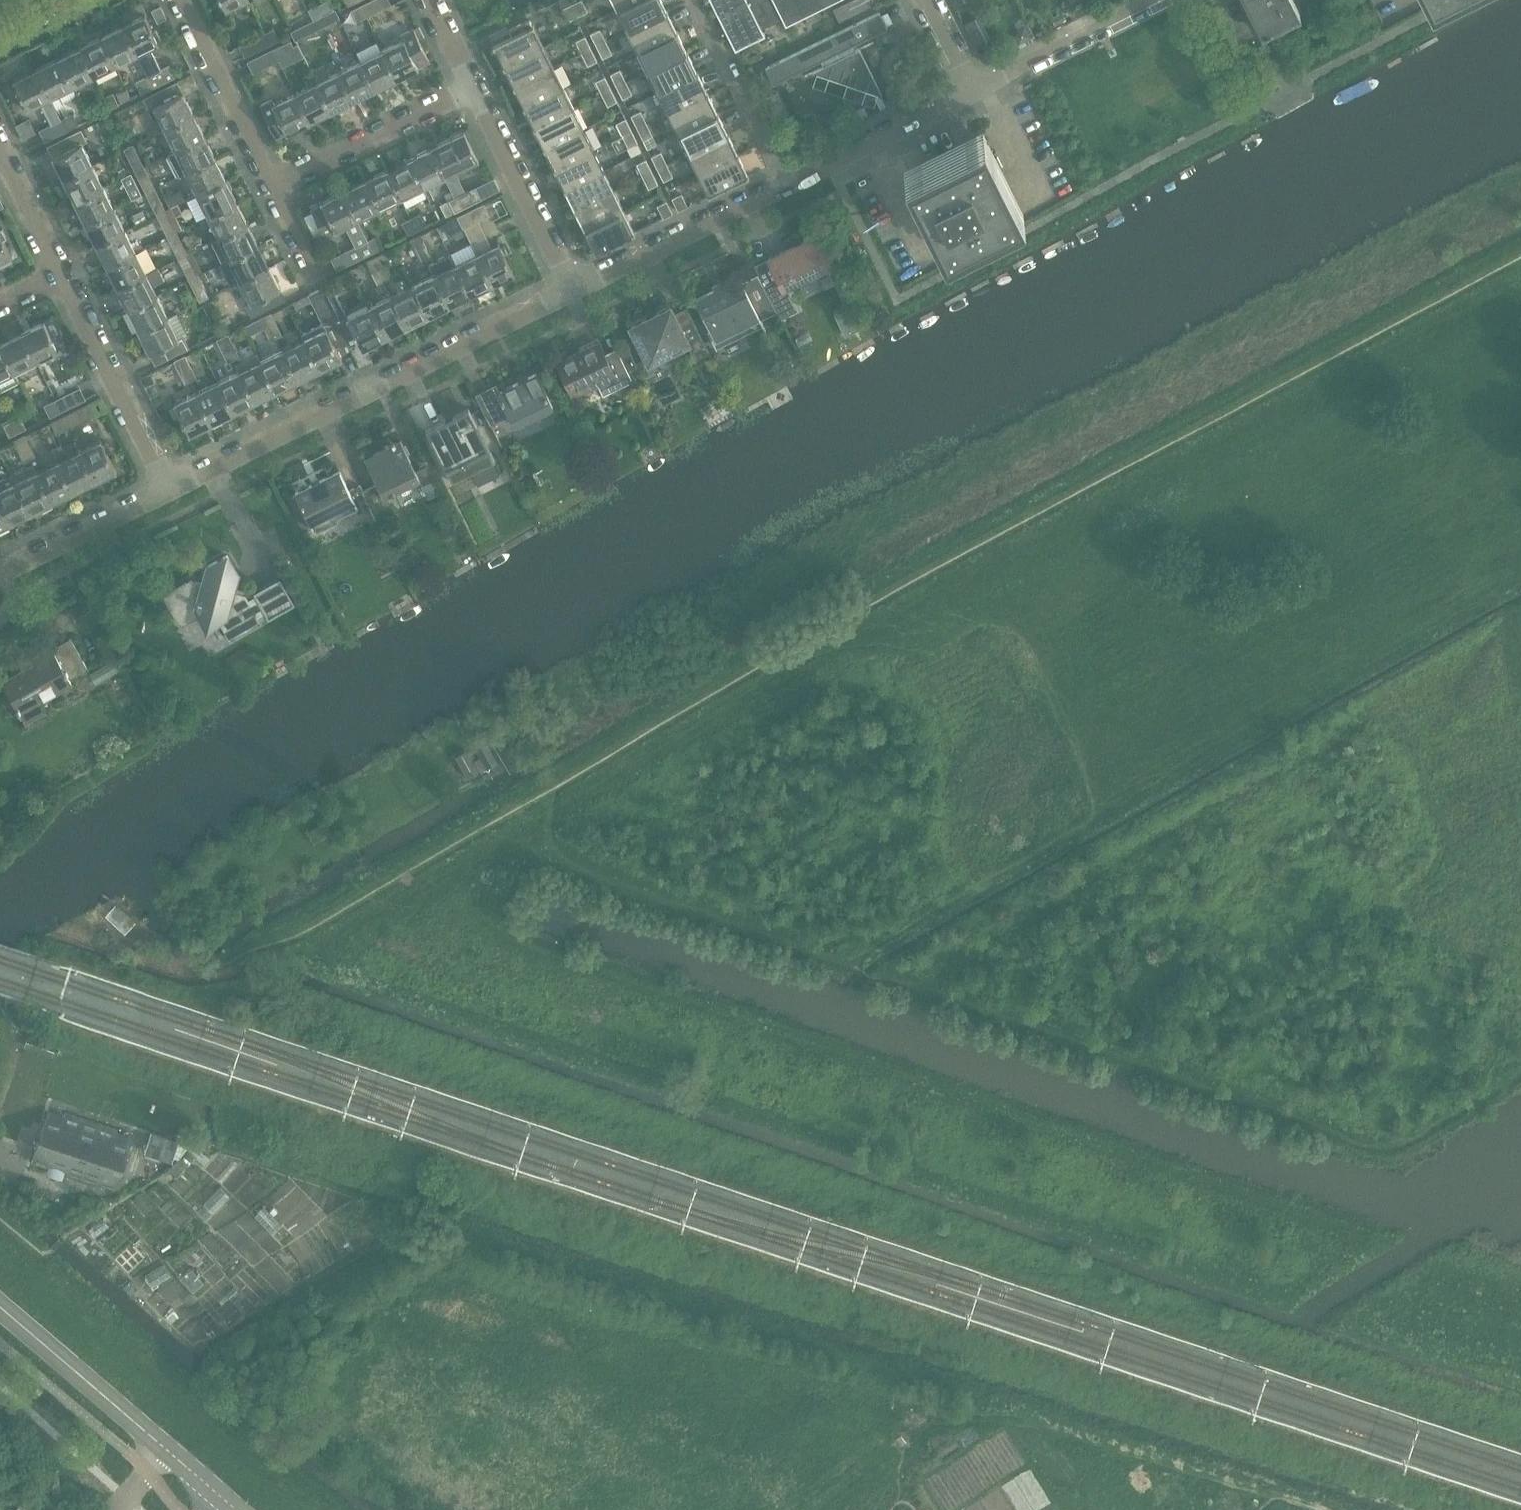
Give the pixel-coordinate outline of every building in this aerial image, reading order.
[(227,11),(249,0),(248,0),(218,0),(217,1),(221,9),(225,8),(227,11)] [(392,5),(389,0),(372,0),(360,6),(366,18),(392,5)] [(583,0),(578,0),(575,2),(581,14),(588,11),(583,0)] [(617,9),(635,0),(613,0),(617,9)] [(663,0),(635,0),(617,9),(627,30),(668,9),(663,0)] [(835,0),(711,0),(735,49),(764,35),(762,29),(783,18),(786,24),(835,0)] [(833,7),(838,18),(873,1),(872,0),(846,0),(833,7)] [(1292,0),(1245,0),(1260,31),(1298,12),(1292,0)] [(1059,2),(1047,8),(1056,26),(1068,20),(1059,2)] [(576,17),(570,4),(563,8),(569,20),(576,17)] [(366,18),(360,6),(351,10),(357,22),(366,18)] [(341,19),(339,16),(336,9),(324,15),(329,25),(341,19)] [(678,30),(668,9),(627,30),(638,50),(678,30)] [(882,97),(856,44),(887,28),(879,12),(765,68),(773,85),(810,67),(814,74),(882,97)] [(148,76),(154,87),(176,77),(170,65),(161,70),(150,49),(159,44),(157,40),(162,38),(157,29),(153,31),(145,15),(123,25),(138,55),(148,76)] [(329,25),(324,15),(313,21),(318,30),(329,25)] [(544,45),(533,24),(533,25),(530,19),(509,29),(512,35),(493,44),(503,65),(544,45)] [(318,30),(313,21),(303,26),(308,36),(318,30)] [(1038,22),(1030,25),(1036,37),(1043,33),(1038,22)] [(138,55),(123,25),(101,37),(116,66),(138,55)] [(308,36),(303,26),(291,32),(296,42),(308,36)] [(280,40),(274,27),(264,32),(270,44),(280,40)] [(430,60),(414,27),(401,34),(403,38),(382,49),(397,79),(418,68),(418,66),(430,60)] [(606,40),(600,28),(591,33),(597,45),(606,40)] [(688,51),(678,30),(638,50),(648,71),(688,51)] [(982,31),(971,37),(975,46),(987,40),(982,31)] [(245,57),(270,44),(264,32),(239,45),(245,57)] [(591,48),(585,35),(576,40),(582,53),(591,48)] [(116,66),(101,37),(79,48),(94,77),(116,66)] [(612,53),(606,40),(597,45),(603,58),(612,53)] [(282,45),(274,49),(279,61),(283,67),(304,57),(298,44),(294,46),(291,41),(282,45)] [(554,66),(544,45),(503,65),(513,86),(554,66)] [(94,77),(79,48),(58,58),(72,88),(94,77)] [(598,60),(591,48),(582,53),(588,65),(598,60)] [(253,74),(279,61),(274,49),(248,62),(253,74)] [(397,79),(382,49),(360,60),(375,90),(397,79)] [(989,49),(979,54),(982,61),(985,62),(988,64),(995,60),(989,49)] [(699,72),(688,51),(648,71),(658,92),(699,72)] [(72,88),(58,58),(37,69),(51,98),(72,88)] [(375,90),(360,60),(338,71),(353,101),(375,90)] [(353,101),(338,71),(330,75),(324,64),(311,71),(317,82),(332,112),(353,101)] [(564,87),(554,66),(513,86),(524,107),(564,87)] [(62,120),(51,98),(37,69),(14,80),(23,97),(19,99),(24,108),(27,106),(29,109),(42,103),(52,124),(62,120)] [(626,81),(620,69),(611,73),(617,86),(626,81)] [(709,93),(699,72),(658,92),(669,113),(709,93)] [(154,87),(148,76),(135,82),(141,94),(154,87)] [(612,89),(605,76),(596,81),(602,94),(612,89)] [(633,94),(626,81),(617,86),(623,98),(633,94)] [(332,112),(317,82),(295,92),(311,122),(332,112)] [(195,116),(184,93),(182,93),(177,83),(143,100),(149,111),(153,108),(165,131),(195,116)] [(575,107),(564,87),(524,107),(534,127),(575,107)] [(618,101),(612,89),(602,94),(608,106),(618,101)] [(311,122),(295,92),(272,104),(270,99),(258,105),(274,138),(286,132),(287,134),(311,122)] [(119,105),(113,93),(104,98),(110,109),(119,105)] [(719,113),(709,93),(669,113),(679,133),(719,113)] [(110,109),(104,98),(95,102),(101,113),(110,109)] [(585,128),(575,107),(534,127),(544,148),(585,128)] [(647,123),(641,110),(632,115),(638,128),(647,123)] [(730,134),(719,113),(679,133),(689,154),(730,134)] [(79,125),(73,114),(62,120),(67,130),(79,125)] [(206,137),(195,116),(165,131),(175,152),(206,137)] [(632,130),(626,118),(617,123),(623,135),(632,130)] [(67,130),(62,120),(52,124),(40,130),(46,141),(67,130)] [(653,135),(647,123),(638,128),(644,140),(653,135)] [(483,158),(468,128),(430,147),(446,176),(483,158)] [(595,149),(585,128),(544,148),(555,169),(595,149)] [(93,165),(83,144),(87,141),(82,130),(48,147),(63,179),(93,165)] [(639,143),(632,130),(623,135),(629,148),(639,143)] [(740,155),(730,134),(689,154),(699,175),(740,155)] [(216,158),(206,137),(175,152),(170,154),(181,176),(186,173),(216,158)] [(1017,208),(999,171),(982,137),(909,173),(944,244),(1017,208)] [(139,155),(134,144),(124,149),(129,160),(139,155)] [(446,176),(430,147),(408,158),(423,188),(446,176)] [(605,170),(595,149),(555,169),(565,190),(605,170)] [(668,164),(661,152),(652,156),(658,169),(668,164)] [(144,166),(139,155),(129,160),(135,171),(144,166)] [(750,176),(740,155),(699,175),(710,196),(750,176)] [(227,181),(216,158),(186,173),(197,196),(227,181)] [(423,188),(408,158),(386,169),(401,198),(423,188)] [(653,172),(647,159),(637,164),(643,176),(653,172)] [(674,177),(668,164),(658,169),(664,181),(674,177)] [(104,187),(93,165),(63,179),(75,202),(104,187)] [(149,176),(144,166),(135,171),(140,181),(149,176)] [(401,198),(386,169),(366,179),(380,209),(401,198)] [(616,191),(605,170),(565,190),(575,211),(616,191)] [(659,184),(653,172),(643,176),(649,189),(659,184)] [(145,191),(154,186),(149,176),(140,181),(145,191)] [(380,209),(366,179),(343,191),(358,220),(380,209)] [(238,201),(227,181),(197,196),(208,217),(238,201)] [(136,184),(127,188),(133,200),(142,195),(141,193),(136,184)] [(160,198),(154,186),(145,191),(151,203),(160,198)] [(114,207),(104,187),(75,202),(84,222),(114,207)] [(450,200),(455,211),(481,198),(475,187),(450,200)] [(332,258),(338,269),(374,251),(368,240),(358,220),(343,191),(321,202),(322,203),(311,208),(325,236),(346,226),(356,247),(332,258)] [(626,211),(616,191),(575,211),(585,231),(626,211)] [(689,206),(682,194),(673,198),(679,211),(689,206)] [(166,210),(160,198),(151,203),(157,215),(166,210)] [(455,211),(450,200),(440,205),(446,215),(455,211)] [(248,223),(238,201),(208,217),(218,238),(248,223)] [(674,214),(667,201),(658,206),(664,218),(674,214)] [(477,253),(493,285),(515,274),(506,256),(511,254),(506,244),(501,246),(499,242),(487,248),(483,241),(488,239),(479,220),(489,215),(484,204),(458,217),(464,227),(477,253)] [(125,231),(114,207),(84,222),(96,246),(125,231)] [(172,221),(166,210),(157,215),(162,226),(172,221)] [(636,232),(626,211),(585,231),(596,252),(636,232)] [(427,227),(421,215),(412,219),(418,231),(427,227)] [(464,227),(458,217),(447,222),(452,233),(464,227)] [(418,231),(412,219),(402,223),(408,236),(418,231)] [(177,232),(172,221),(162,226),(167,237),(177,232)] [(259,244),(248,223),(218,238),(213,241),(224,262),(229,260),(259,244)] [(3,239),(8,237),(3,228),(0,229),(0,261),(11,256),(3,239)] [(136,252),(125,231),(96,246),(106,267),(136,252)] [(182,243),(177,232),(167,237),(173,247),(182,243)] [(427,246),(422,235),(421,234),(409,240),(415,252),(427,246)] [(756,266),(755,266),(759,274),(758,274),(777,312),(778,311),(781,318),(796,311),(798,310),(787,286),(834,263),(820,234),(769,259),(771,263),(758,269),(756,266)] [(383,247),(377,236),(368,240),(374,251),(383,247)] [(188,254),(182,243),(173,247),(178,258),(188,254)] [(270,266),(259,244),(229,260),(240,281),(270,266)] [(433,257),(427,246),(415,252),(421,263),(433,257)] [(147,274),(136,252),(106,267),(117,289),(147,274)] [(493,285),(477,253),(455,264),(471,296),(493,285)] [(193,264),(188,254),(178,258),(183,269),(193,264)] [(384,267),(379,256),(378,256),(366,262),(372,273),(384,267)] [(198,274),(193,264),(183,269),(189,279),(198,274)] [(471,296),(455,264),(434,275),(449,307),(471,296)] [(285,299),(280,289),(281,288),(270,266),(240,281),(251,303),(246,306),(251,316),(285,299)] [(390,279),(384,267),(372,273),(378,285),(390,279)] [(157,295),(153,286),(165,280),(159,268),(147,274),(117,289),(128,310),(157,295)] [(203,285),(198,274),(189,279),(194,290),(203,285)] [(715,290),(695,300),(715,340),(718,346),(763,324),(761,319),(777,312),(758,274),(757,275),(742,282),(738,274),(722,282),(725,287),(715,291),(715,290)] [(449,307),(434,275),(412,285),(428,317),(449,307)] [(210,298),(203,285),(194,290),(200,302),(210,298)] [(341,306),(331,285),(320,290),(330,311),(341,306)] [(428,317),(412,285),(390,296),(406,328),(428,317)] [(330,311),(320,290),(309,295),(320,317),(330,311)] [(168,316),(157,295),(128,310),(139,332),(168,316)] [(406,328),(390,296),(368,307),(384,339),(406,328)] [(384,339),(368,307),(347,318),(341,306),(330,311),(346,343),(357,338),(362,350),(384,339)] [(621,354),(628,371),(629,370),(648,361),(649,363),(688,344),(696,361),(709,355),(685,307),(673,313),(671,308),(632,328),(638,340),(627,346),(629,350),(621,354)] [(862,310),(842,319),(849,334),(869,325),(862,310)] [(301,334),(304,339),(320,371),(341,360),(336,349),(346,343),(330,311),(320,317),(323,323),(301,334)] [(188,348),(183,337),(188,334),(177,312),(168,316),(139,332),(149,354),(151,353),(156,363),(188,348)] [(277,324),(272,313),(260,319),(265,330),(277,324)] [(61,345),(57,336),(52,338),(43,321),(21,332),(36,361),(58,351),(56,348),(61,345)] [(283,336),(277,324),(265,330),(271,342),(283,336)] [(233,342),(248,336),(244,327),(229,334),(229,335),(217,341),(222,352),(235,346),(233,342)] [(21,332),(0,343),(0,345),(14,373),(36,361),(21,332)] [(320,371),(304,339),(282,350),(298,381),(320,371)] [(559,363),(558,364),(573,396),(575,395),(598,384),(600,388),(603,396),(604,395),(631,382),(634,381),(628,371),(621,354),(620,354),(611,358),(606,357),(600,344),(559,363)] [(0,345),(0,392),(19,382),(14,373),(0,345)] [(240,357),(235,346),(222,352),(228,363),(240,357)] [(298,381),(282,350),(261,360),(276,392),(298,381)] [(191,368),(185,357),(173,363),(179,374),(191,368)] [(276,392),(261,360),(239,371),(255,403),(276,392)] [(196,379),(191,368),(179,374),(185,385),(196,379)] [(255,403),(239,371),(217,382),(233,414),(255,403)] [(510,415),(516,425),(553,407),(537,374),(500,392),(496,384),(476,394),(491,425),(510,415)] [(233,414),(217,382),(195,393),(211,424),(233,414)] [(86,400),(80,388),(56,400),(62,412),(86,400)] [(181,417),(189,435),(211,424),(195,393),(174,403),(175,407),(170,409),(176,420),(181,417)] [(62,412),(56,400),(44,405),(50,418),(62,412)] [(68,428),(93,415),(88,404),(62,417),(68,428)] [(453,482),(496,461),(469,407),(426,429),(453,482)] [(27,429),(21,417),(12,422),(18,434),(27,429)] [(68,428),(62,417),(51,422),(57,433),(68,428)] [(18,434),(12,422),(3,426),(9,438),(18,434)] [(31,447),(25,435),(14,441),(19,453),(31,447)] [(117,471),(108,453),(113,451),(108,440),(103,443),(101,439),(79,450),(95,482),(117,471)] [(385,498),(421,480),(422,479),(431,498),(444,492),(431,464),(416,471),(401,441),(364,460),(376,485),(364,491),(362,492),(371,509),(378,523),(394,516),(385,498)] [(95,482),(79,450),(75,442),(63,448),(61,444),(52,449),(58,461),(74,492),(95,482)] [(37,458),(31,447),(19,453),(25,464),(37,458)] [(74,492),(58,461),(37,471),(53,502),(74,492)] [(11,475),(31,513),(53,502),(37,471),(33,464),(11,475)] [(371,509),(362,492),(364,491),(361,485),(349,491),(340,471),(295,494),(314,530),(357,509),(359,515),(371,509)] [(8,525),(31,513),(11,475),(0,481),(0,509),(8,525)] [(191,581),(166,595),(182,624),(201,613),(208,626),(220,619),(231,637),(260,621),(257,616),(265,612),(269,619),(296,604),(281,577),(254,592),(257,597),(248,601),(245,596),(233,592),(235,587),(238,574),(227,555),(209,566),(204,584),(191,581)] [(72,683),(70,678),(88,667),(71,638),(52,648),(54,652),(2,681),(25,722),(46,711),(40,701),(72,683)] [(117,1188),(132,1140),(117,1135),(119,1128),(66,1111),(64,1118),(48,1112),(32,1160),(47,1165),(45,1171),(99,1188),(101,1183),(117,1188)] [(173,1155),(177,1142),(152,1134),(148,1147),(173,1155)] [(27,1501),(11,1509),(12,1509),(31,1509),(27,1501)]
